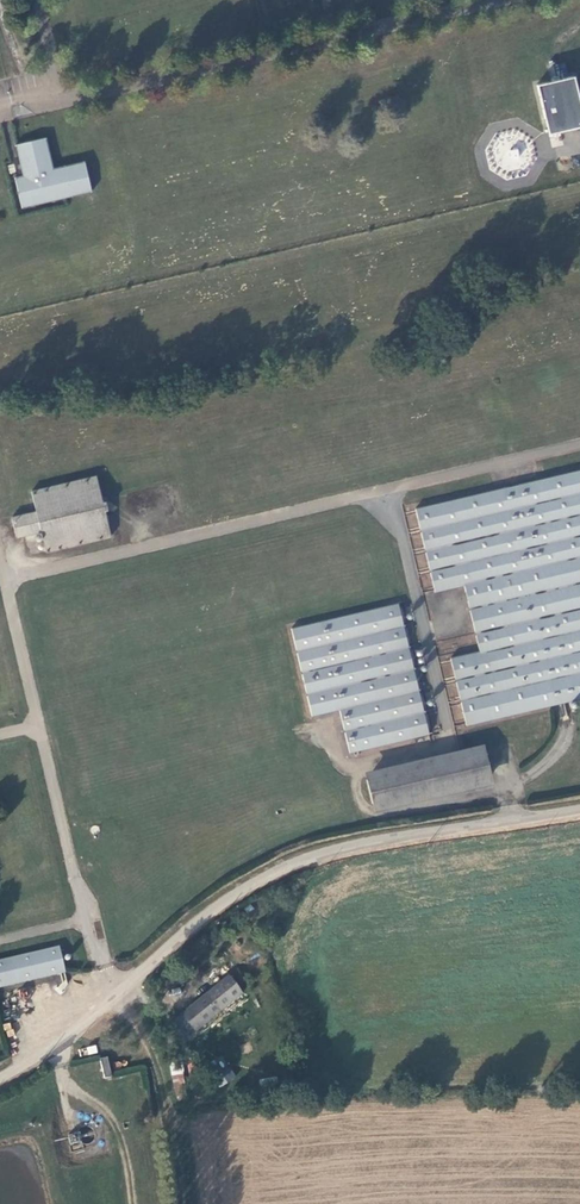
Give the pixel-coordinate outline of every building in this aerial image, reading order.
[(574,75),(539,83),(550,132),(579,125),(579,92),(578,93),(574,75)] [(20,208),(54,201),(89,193),(81,161),(51,168),(44,138),(40,139),(13,145),(20,176),(13,177),(20,208)] [(484,493),(415,509),(434,592),(461,585),(477,652),(450,658),(465,725),(579,698),(579,470),(484,493)] [(95,475),(31,490),(36,511),(11,516),(16,535),(40,530),(45,550),(109,535),(95,475)] [(395,604),(370,610),(353,614),(290,628),(310,715),(329,711),(337,709),(340,722),(347,752),(425,735),(412,680),(395,604)] [(481,745),(362,772),(371,812),(490,784),(481,745)] [(0,961),(0,989),(14,985),(63,974),(57,947),(0,961)] [(229,976),(174,1020),(188,1037),(243,994),(229,976)] [(83,1055),(97,1053),(96,1045),(82,1048),(83,1055)] [(168,1053),(170,1059),(177,1057),(176,1051),(168,1053)] [(106,1056),(100,1057),(103,1075),(109,1074),(106,1056)] [(188,1097),(180,1059),(170,1061),(179,1099),(188,1097)] [(222,1085),(236,1077),(230,1068),(217,1076),(222,1085)] [(193,1094),(194,1102),(209,1098),(207,1091),(193,1094)]
